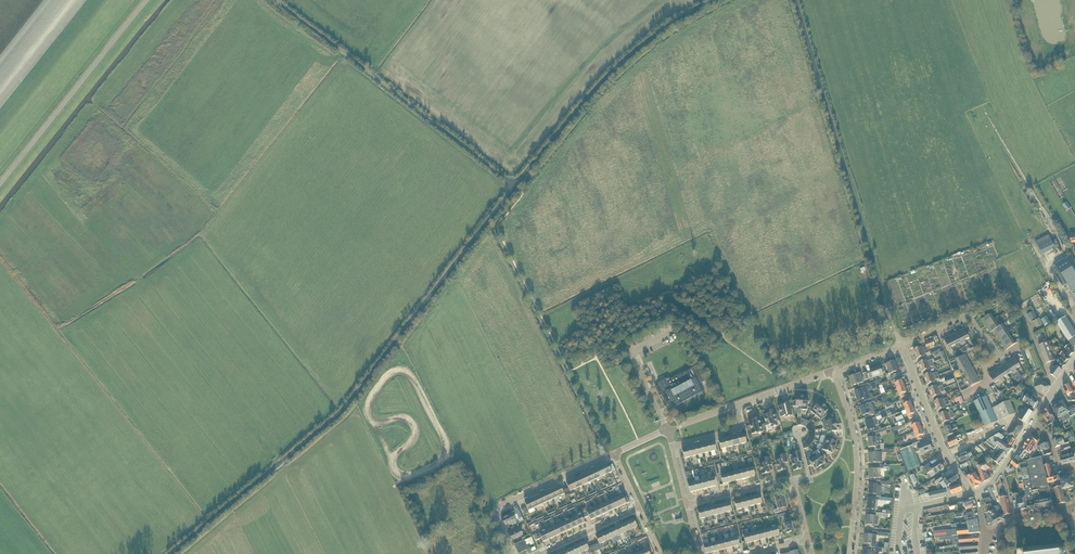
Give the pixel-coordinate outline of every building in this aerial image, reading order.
[(1043,255),(1056,248),(1051,239),(1049,235),(1036,241),(1043,255)] [(1071,255),(1055,265),(1073,294),(1074,297),(1074,261),(1071,255)] [(1035,291),(1042,304),(1051,299),(1051,298),(1054,297),(1047,284),(1043,286),(1044,286),(1035,291)] [(1031,321),(1037,317),(1034,312),(1028,315),(1031,321)] [(986,327),(997,319),(996,317),(993,319),(990,314),(981,320),(986,327)] [(1046,328),(1052,325),(1047,317),(1041,320),(1046,328)] [(1067,320),(1066,317),(1056,323),(1065,337),(1068,342),(1072,348),(1074,346),(1074,341),(1073,338),(1074,337),(1074,332),(1067,320)] [(1036,328),(1043,325),(1039,318),(1033,322),(1036,328)] [(999,321),(998,320),(997,319),(986,327),(990,334),(993,331),(999,327),(996,323),(999,321)] [(1009,330),(1009,329),(1008,328),(1005,329),(1002,325),(999,327),(993,331),(998,338),(1009,330)] [(958,332),(964,345),(966,344),(965,341),(970,338),(965,329),(958,332)] [(1011,332),(1010,331),(1010,330),(1009,330),(998,338),(1002,344),(1011,338),(1008,334),(1011,332)] [(962,346),(964,345),(958,332),(951,336),(956,345),(960,343),(962,346)] [(951,348),(956,345),(951,336),(944,339),(950,352),(952,351),(951,348)] [(1006,350),(1018,343),(1017,341),(1017,340),(1014,342),(1011,338),(1002,344),(1006,350)] [(1065,338),(1062,340),(1067,347),(1065,349),(1069,356),(1074,353),(1065,338)] [(921,347),(913,350),(915,355),(929,349),(929,350),(930,349),(930,347),(934,345),(933,341),(925,344),(927,347),(926,347),(925,347),(922,348),(921,347)] [(1050,351),(1051,351),(1048,342),(1039,346),(1046,364),(1054,361),(1050,351)] [(930,352),(929,350),(929,349),(915,355),(917,359),(925,356),(924,354),(928,353),(930,353),(931,356),(938,353),(939,353),(941,352),(940,350),(937,351),(937,350),(930,352)] [(1070,359),(1065,352),(1065,351),(1064,349),(1060,351),(1062,354),(1059,355),(1061,357),(1064,363),(1065,363),(1070,359)] [(969,362),(965,355),(956,360),(958,365),(956,366),(957,368),(969,362)] [(1066,365),(1065,363),(1064,363),(1061,357),(1056,361),(1061,368),(1066,365)] [(1016,369),(1020,366),(1015,358),(1008,362),(1016,374),(1018,372),(1016,369)] [(890,376),(887,377),(888,380),(895,378),(893,373),(898,371),(894,361),(886,364),(890,376)] [(963,374),(973,368),(969,362),(957,368),(958,371),(961,369),(963,374)] [(1014,375),(1016,374),(1008,362),(1002,366),(1007,375),(1012,372),(1014,375)] [(1059,367),(1056,362),(1052,364),(1054,367),(1055,368),(1050,374),(1056,379),(1062,371),(1059,368),(1059,367)] [(932,363),(920,368),(922,372),(930,369),(929,367),(933,366),(932,363)] [(672,403),(674,407),(703,392),(699,384),(705,381),(697,366),(669,381),(668,379),(661,383),(662,385),(656,388),(660,396),(662,395),(667,406),(672,403)] [(875,382),(874,378),(883,375),(880,366),(870,370),(871,373),(868,374),(870,379),(869,379),(871,383),(875,382)] [(1003,378),(1007,375),(1002,366),(995,371),(1003,382),(1005,381),(1003,378)] [(964,382),(976,375),(973,368),(963,374),(966,378),(963,380),(964,382)] [(1001,384),(1003,382),(995,371),(989,375),(995,384),(999,381),(1001,384)] [(860,373),(849,377),(852,386),(864,382),(860,373)] [(971,387),(980,382),(976,375),(964,382),(965,384),(968,382),(971,387)] [(937,376),(925,381),(927,385),(935,382),(934,380),(938,379),(937,376)] [(947,386),(955,382),(953,377),(945,380),(945,381),(947,386)] [(897,390),(904,387),(902,381),(899,382),(898,379),(894,381),(897,390)] [(1045,395),(1051,386),(1040,379),(1038,383),(1035,381),(1034,384),(1035,386),(1034,388),(1045,395)] [(1074,397),(1068,385),(1063,388),(1067,396),(1070,394),(1072,398),(1074,397)] [(904,387),(897,390),(901,399),(905,397),(904,394),(907,393),(904,387)] [(867,388),(854,392),(858,401),(863,399),(863,400),(864,400),(864,402),(871,399),(867,388)] [(943,392),(942,389),(930,394),(932,398),(940,395),(939,393),(943,392)] [(1034,394),(1027,389),(1023,395),(1024,395),(1021,400),(1020,399),(1018,402),(1022,404),(1024,402),(1033,409),(1035,406),(1036,407),(1038,404),(1037,403),(1038,402),(1031,397),(1034,394)] [(801,410),(802,397),(799,397),(796,397),(796,401),(795,401),(794,402),(793,402),(792,402),(793,407),(799,407),(799,410),(801,410)] [(998,406),(991,409),(985,397),(973,403),(984,428),(1014,414),(1008,401),(1003,403),(998,406)] [(877,401),(876,400),(876,398),(869,401),(870,403),(860,407),(863,416),(868,414),(869,416),(876,414),(872,403),(877,401)] [(906,411),(913,408),(911,402),(907,403),(906,400),(902,402),(906,411)] [(1067,412),(1070,417),(1074,414),(1074,406),(1068,410),(1063,401),(1057,404),(1058,405),(1052,408),(1058,418),(1067,412)] [(815,416),(824,406),(821,404),(819,402),(816,405),(815,405),(814,405),(814,407),(815,407),(811,412),(815,416)] [(947,402),(935,407),(937,411),(945,408),(944,406),(949,405),(947,402)] [(785,417),(792,415),(789,403),(782,404),(782,405),(782,406),(778,407),(780,417),(785,416),(785,417)] [(824,406),(815,416),(820,420),(821,420),(827,416),(826,415),(826,414),(826,413),(828,410),(826,408),(824,406)] [(906,411),(902,412),(903,415),(907,414),(909,420),(913,418),(912,415),(915,414),(913,408),(906,411)] [(1025,424),(1032,413),(1025,409),(1018,420),(1025,424)] [(1041,415),(1042,415),(1046,423),(1045,423),(1047,427),(1052,424),(1050,420),(1051,420),(1054,426),(1056,424),(1054,419),(1048,409),(1044,411),(1045,413),(1041,415)] [(774,410),(770,411),(770,413),(767,413),(768,415),(763,416),(767,430),(772,429),(771,428),(778,426),(777,422),(778,421),(776,415),(775,415),(774,410)] [(954,418),(953,415),(941,420),(942,424),(950,421),(950,419),(954,418)] [(756,434),(763,432),(759,418),(752,420),(748,421),(751,434),(756,433),(756,434)] [(829,419),(828,418),(823,421),(824,422),(822,423),(824,429),(836,425),(835,422),(834,420),(831,420),(830,420),(829,419)] [(873,419),(865,422),(868,431),(876,428),(875,426),(877,426),(875,421),(874,419),(873,419)] [(914,432),(921,429),(919,423),(916,424),(915,421),(911,423),(914,432)] [(894,432),(900,430),(907,427),(905,422),(898,425),(899,426),(892,428),(894,432)] [(1023,428),(1015,423),(1007,435),(1015,440),(1023,428)] [(944,429),(947,437),(953,435),(952,431),(954,430),(958,429),(956,424),(953,426),(950,427),(950,426),(944,429)] [(828,434),(831,433),(832,434),(833,434),(834,433),(834,432),(837,431),(837,429),(836,425),(824,429),(824,431),(827,430),(828,434)] [(921,429),(914,432),(918,441),(922,439),(921,436),(924,435),(921,429)] [(744,435),(738,436),(740,445),(741,445),(745,444),(746,448),(749,447),(747,443),(746,443),(744,435)] [(1003,437),(1000,435),(999,435),(988,440),(986,443),(994,450),(997,446),(1008,455),(1012,450),(1001,442),(1004,438),(1003,437)] [(738,436),(731,438),(734,446),(735,446),(738,445),(739,449),(738,449),(740,457),(742,456),(741,449),(742,449),(741,445),(740,445),(738,436)] [(823,444),(835,449),(836,445),(835,445),(836,443),(833,441),(833,440),(832,439),(833,437),(825,436),(825,438),(823,444)] [(958,444),(957,443),(963,440),(961,436),(956,438),(955,438),(947,441),(950,447),(958,444)] [(1015,441),(1008,436),(1004,442),(1011,447),(1015,441)] [(880,450),(881,450),(880,437),(868,438),(869,447),(874,447),(874,450),(880,450)] [(1039,441),(1033,437),(1029,443),(1027,442),(1022,450),(1030,455),(1039,441)] [(1055,448),(1060,446),(1065,444),(1062,437),(1053,441),(1055,448)] [(734,446),(731,438),(725,440),(727,448),(728,448),(732,447),(733,451),(736,451),(735,446),(734,446)] [(727,448),(725,440),(719,441),(721,450),(726,448),(727,453),(729,452),(728,448),(727,448)] [(1048,444),(1046,444),(1045,441),(1042,442),(1043,445),(1040,446),(1040,448),(1038,449),(1039,452),(1050,449),(1048,444)] [(714,442),(708,444),(710,452),(711,452),(715,451),(716,456),(718,455),(717,451),(716,451),(714,442)] [(900,450),(906,466),(908,472),(921,467),(916,453),(920,452),(921,455),(932,450),(929,442),(921,445),(920,442),(913,445),(900,450)] [(835,449),(823,444),(820,443),(819,445),(821,446),(820,449),(823,450),(826,452),(827,453),(828,453),(829,452),(832,454),(833,451),(833,452),(835,449)] [(708,444),(701,445),(703,454),(704,454),(708,453),(709,456),(709,457),(712,457),(711,452),(710,452),(708,444)] [(703,454),(701,445),(695,447),(697,455),(698,455),(702,454),(703,459),(705,458),(705,457),(704,454),(703,454)] [(1071,452),(1071,450),(1069,445),(1063,447),(1065,451),(1060,452),(1062,458),(1060,459),(1062,466),(1069,464),(1067,461),(1069,460),(1066,453),(1071,452)] [(695,447),(689,449),(691,457),(692,457),(695,456),(697,460),(699,460),(698,455),(697,455),(695,447)] [(994,453),(1003,460),(1007,455),(998,448),(994,453)] [(1072,456),(1074,455),(1074,449),(1074,448),(1071,450),(1071,452),(1066,453),(1069,460),(1067,461),(1069,464),(1074,462),(1072,456)] [(691,457),(689,449),(682,450),(684,459),(689,457),(690,462),(691,462),(692,462),(693,461),(692,457),(691,457)] [(880,453),(869,453),(869,463),(882,463),(882,453),(887,453),(887,454),(894,454),(894,450),(881,450),(880,450),(880,453)] [(1014,460),(1016,462),(1020,461),(1022,459),(1024,457),(1028,460),(1030,457),(1026,454),(1027,454),(1021,450),(1014,460)] [(800,462),(802,462),(799,451),(794,452),(795,459),(791,460),(793,470),(801,469),(800,462)] [(973,458),(972,456),(970,451),(958,456),(961,462),(969,459),(970,460),(971,460),(971,459),(973,458)] [(1003,460),(994,453),(992,451),(988,455),(990,456),(989,458),(999,465),(1003,460)] [(823,458),(825,456),(821,453),(819,454),(816,456),(815,454),(813,455),(820,466),(823,464),(822,464),(825,463),(823,459),(823,458)] [(778,471),(785,469),(784,463),(787,462),(786,454),(779,456),(780,459),(775,460),(778,471)] [(817,468),(820,466),(813,455),(808,458),(806,459),(808,467),(810,465),(811,466),(812,466),(814,469),(817,468)] [(759,463),(762,474),(769,472),(768,466),(771,465),(770,457),(763,458),(764,462),(759,463)] [(742,480),(748,478),(746,470),(747,470),(746,465),(745,465),(744,461),(743,458),(741,458),(742,464),(743,464),(745,470),(741,471),(740,471),(742,480)] [(1036,510),(1053,506),(1052,500),(1051,499),(1049,493),(1049,490),(1048,488),(1047,485),(1045,476),(1043,467),(1040,458),(1026,462),(1026,463),(1027,467),(1027,469),(1029,478),(1033,495),(1036,510)] [(746,470),(748,478),(755,477),(753,468),(754,468),(753,463),(751,459),(748,460),(750,469),(747,470),(746,470)] [(935,474),(944,468),(940,462),(932,467),(930,463),(923,467),(928,474),(932,471),(935,474)] [(989,463),(976,467),(982,483),(988,480),(991,478),(988,471),(992,470),(990,464),(989,463)] [(602,467),(606,475),(608,474),(612,472),(609,466),(608,464),(602,467)] [(887,471),(887,470),(890,470),(890,465),(880,466),(880,469),(878,469),(869,469),(870,479),(878,478),(881,478),(881,475),(884,475),(884,471),(887,471)] [(1045,476),(1052,474),(1050,465),(1043,467),(1045,476)] [(602,477),(606,475),(602,467),(596,470),(600,478),(601,480),(603,479),(602,477)] [(738,472),(734,473),(736,481),(742,480),(740,471),(741,471),(740,467),(737,467),(738,472)] [(732,473),(728,474),(727,475),(729,483),(736,481),(734,473),(733,468),(731,469),(732,473)] [(1027,469),(1021,470),(1025,491),(1028,511),(1028,512),(1036,510),(1033,495),(1029,478),(1027,469)] [(596,480),(600,478),(596,470),(590,473),(594,481),(596,480)] [(727,475),(728,474),(727,470),(725,470),(726,475),(721,476),(723,485),(729,483),(727,475)] [(1073,487),(1071,477),(1069,471),(1066,472),(1067,473),(1062,474),(1059,474),(1062,490),(1073,487)] [(590,482),(594,481),(590,473),(584,475),(588,483),(589,485),(591,484),(590,482)] [(712,478),(708,479),(707,480),(709,488),(716,486),(714,478),(713,473),(711,474),(712,478)] [(981,483),(977,476),(976,473),(974,474),(972,476),(971,475),(968,477),(974,488),(978,486),(978,485),(981,483)] [(951,483),(959,478),(956,474),(949,479),(948,478),(944,481),(947,487),(951,484),(951,483)] [(1052,476),(1052,474),(1045,476),(1047,485),(1053,483),(1052,476)] [(582,486),(588,483),(584,475),(578,478),(582,486)] [(707,480),(708,479),(707,475),(704,476),(706,480),(701,481),(703,490),(709,488),(707,480)] [(698,477),(694,478),(695,482),(694,483),(697,491),(703,490),(701,481),(700,477),(698,477)] [(579,488),(582,486),(578,478),(573,481),(576,489),(577,490),(579,489),(579,488)] [(690,493),(697,491),(694,483),(695,482),(694,478),(692,479),(693,483),(688,484),(690,493)] [(573,490),(576,489),(573,481),(566,484),(568,488),(566,489),(568,494),(569,496),(574,494),(573,490)] [(869,493),(876,494),(876,497),(881,497),(882,486),(878,486),(878,484),(877,484),(877,485),(870,484),(869,493)] [(962,491),(961,487),(960,485),(947,490),(946,489),(944,490),(931,493),(929,493),(931,500),(947,497),(962,491)] [(564,494),(563,491),(561,486),(554,489),(558,497),(559,499),(561,498),(561,496),(564,494)] [(1058,505),(1065,503),(1061,487),(1054,489),(1054,491),(1058,505)] [(552,500),(558,497),(554,489),(549,492),(552,500)] [(546,503),(552,500),(549,492),(543,495),(546,503)] [(626,496),(623,498),(622,494),(619,495),(620,497),(616,498),(620,507),(629,502),(626,496)] [(543,504),(546,503),(543,495),(537,497),(540,505),(541,507),(544,506),(543,504)] [(755,506),(756,505),(760,504),(761,509),(764,508),(763,504),(762,504),(760,495),(753,497),(755,506)] [(1027,510),(1025,497),(1020,498),(1019,495),(1018,495),(1012,496),(1015,510),(1019,509),(1020,511),(1022,510),(1022,511),(1027,510)] [(775,514),(781,512),(781,509),(787,507),(785,496),(775,498),(778,510),(774,511),(775,514)] [(534,508),(540,505),(537,497),(531,500),(534,508)] [(616,498),(616,499),(616,497),(614,498),(614,499),(611,501),(614,509),(620,507),(616,498)] [(753,497),(747,498),(749,507),(750,507),(754,506),(755,510),(758,510),(756,505),(755,506),(753,497)] [(1003,517),(1004,516),(1011,514),(1007,497),(1000,499),(1002,514),(1003,517)] [(743,509),(744,509),(748,508),(749,512),(751,511),(750,507),(749,507),(747,498),(741,500),(743,509)] [(966,511),(977,507),(974,498),(963,502),(966,511)] [(986,516),(987,519),(985,520),(988,525),(990,524),(991,527),(1005,520),(1003,517),(1002,514),(999,515),(997,512),(1001,511),(998,506),(992,508),(990,499),(982,500),(984,507),(986,516)] [(534,508),(531,500),(525,503),(527,507),(521,510),(524,515),(529,512),(530,514),(535,511),(534,508)] [(610,500),(608,501),(608,502),(605,504),(609,512),(614,509),(611,501),(610,501),(610,500)] [(745,513),(744,509),(743,509),(741,500),(734,502),(736,510),(741,509),(742,514),(745,513)] [(879,501),(869,500),(868,509),(878,510),(879,501)] [(725,513),(726,513),(730,512),(731,516),(734,516),(733,511),(732,511),(730,503),(723,504),(725,513)] [(603,515),(609,512),(605,504),(599,507),(603,515)] [(723,504),(717,506),(719,515),(720,514),(724,514),(725,518),(727,517),(726,513),(725,513),(723,504)] [(599,507),(598,505),(596,506),(596,508),(593,509),(597,517),(603,515),(599,507)] [(719,515),(717,506),(711,508),(713,516),(714,516),(718,515),(719,519),(721,519),(720,514),(719,515)] [(519,518),(522,517),(517,507),(514,508),(516,512),(513,513),(502,518),(506,526),(511,524),(512,526),(517,524),(516,522),(514,516),(517,515),(519,518)] [(593,509),(592,508),(590,509),(590,511),(587,512),(591,520),(597,517),(593,509)] [(715,520),(714,516),(713,516),(711,508),(704,509),(706,518),(707,518),(711,517),(712,521),(715,520)] [(706,518),(704,509),(698,511),(700,519),(705,518),(706,522),(708,522),(707,518),(706,518)] [(965,522),(967,522),(978,520),(976,510),(966,513),(967,516),(964,516),(965,522)] [(583,519),(586,518),(583,513),(581,514),(581,513),(578,514),(579,516),(575,518),(579,526),(585,523),(583,519)] [(887,514),(884,514),(877,513),(877,516),(867,515),(866,524),(878,526),(879,517),(883,517),(888,518),(889,515),(887,514)] [(572,519),(569,520),(573,529),(579,526),(575,518),(572,519)] [(573,529),(569,520),(568,519),(566,520),(567,522),(563,523),(567,531),(573,529)] [(631,530),(630,530),(632,535),(634,534),(632,530),(637,527),(633,519),(627,522),(631,530)] [(788,524),(785,525),(787,534),(791,533),(791,532),(794,531),(790,519),(787,520),(788,524)] [(954,536),(980,533),(978,520),(958,523),(958,529),(968,528),(957,529),(957,530),(951,530),(952,536),(954,536)] [(519,527),(525,524),(524,521),(515,525),(516,528),(509,531),(513,540),(523,536),(519,527)] [(626,532),(630,530),(631,530),(627,522),(621,525),(624,533),(626,538),(628,537),(626,532)] [(561,534),(567,531),(563,523),(557,526),(561,534)] [(555,537),(561,534),(557,526),(556,524),(554,525),(555,527),(551,529),(555,537)] [(768,525),(769,529),(770,529),(772,537),(779,536),(777,527),(772,529),(771,524),(768,525)] [(620,535),(624,533),(621,525),(615,528),(618,536),(617,536),(619,541),(622,540),(620,535)] [(770,529),(769,529),(765,530),(764,526),(762,526),(763,531),(764,531),(766,539),(772,537),(770,529)] [(555,537),(551,529),(551,527),(548,528),(549,530),(545,531),(549,540),(555,537)] [(755,528),(756,533),(757,533),(759,541),(766,539),(764,531),(763,531),(759,532),(757,527),(755,528)] [(612,539),(611,539),(613,544),(616,543),(613,538),(617,536),(618,536),(615,528),(609,531),(612,539)] [(750,534),(752,542),(759,541),(757,533),(756,533),(752,534),(751,529),(748,530),(749,534),(750,534)] [(549,540),(545,531),(545,530),(542,531),(543,533),(539,534),(539,533),(533,536),(536,541),(541,538),(543,542),(549,540)] [(607,541),(611,539),(612,539),(609,531),(602,534),(606,542),(605,542),(607,547),(609,545),(607,541)] [(746,544),(752,542),(750,534),(749,534),(745,536),(744,531),(742,531),(743,536),(744,536),(746,544)] [(730,539),(732,547),(739,546),(737,538),(738,538),(737,533),(734,533),(735,538),(731,539),(730,539)] [(979,543),(980,536),(980,533),(954,536),(955,546),(959,545),(979,543)] [(599,543),(595,545),(598,550),(603,548),(601,544),(605,542),(606,542),(602,534),(596,537),(599,543)] [(726,549),(732,547),(730,539),(731,539),(730,534),(728,535),(729,540),(725,541),(724,541),(726,549)] [(873,535),(874,535),(865,534),(864,543),(870,544),(871,544),(871,547),(873,547),(876,548),(877,536),(873,535)] [(523,541),(515,545),(519,553),(529,549),(527,545),(530,544),(530,545),(534,543),(533,541),(532,538),(530,535),(522,539),(523,541)] [(722,541),(718,542),(717,543),(719,551),(726,549),(724,541),(725,541),(724,536),(723,536),(721,537),(722,541)] [(711,544),(713,552),(719,551),(717,543),(718,542),(717,538),(715,538),(716,543),(712,544),(711,544)] [(713,552),(711,544),(712,544),(710,539),(708,540),(709,545),(704,546),(706,553),(713,552)] [(594,552),(592,546),(588,548),(585,542),(579,545),(583,553),(583,552),(587,550),(589,553),(590,553),(594,552)] [(573,548),(576,553),(579,553),(581,553),(584,553),(583,552),(583,553),(579,545),(573,548)] [(1065,553),(1066,553),(1066,552),(1065,552),(1065,549),(1066,549),(1065,548),(1065,549),(1063,547),(1063,546),(1062,546),(1059,546),(1059,545),(1058,545),(1058,546),(1054,546),(1054,545),(1053,546),(1049,547),(1049,546),(1048,546),(1048,547),(1023,550),(1023,553),(1019,553),(1019,552),(1017,552),(1018,553),(1016,553),(1017,553),(1065,553)]
